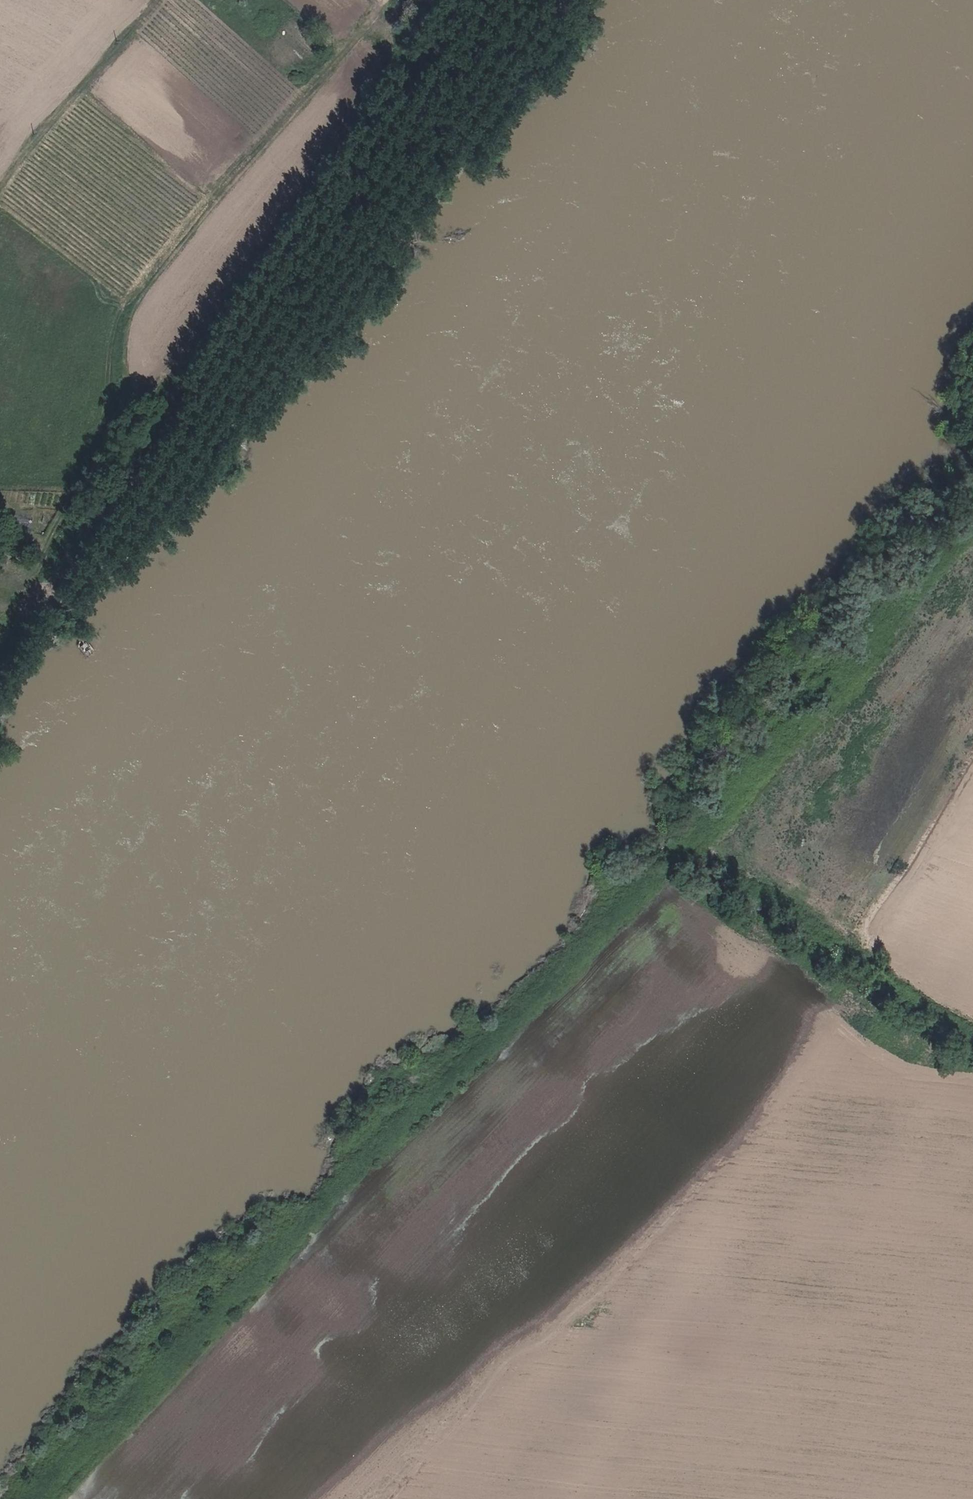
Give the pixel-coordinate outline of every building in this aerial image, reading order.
[(116,430),(120,422),(111,417),(107,426),(116,430)]
